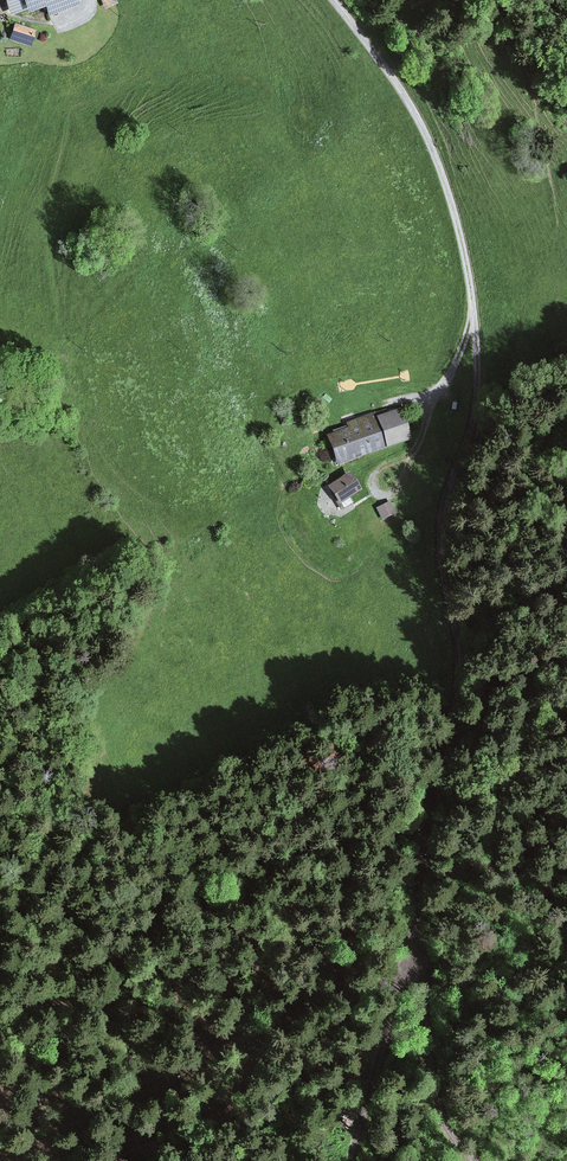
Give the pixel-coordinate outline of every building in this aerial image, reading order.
[(12,13),(29,7),(30,11),(47,5),(51,15),(80,4),(78,0),(7,0),(12,13)] [(16,25),(11,39),(31,46),(36,32),(16,25)] [(350,428),(331,434),(340,461),(411,438),(401,410),(374,419),(373,414),(348,422),(350,428)] [(351,472),(332,485),(341,499),(337,501),(342,509),(353,501),(350,496),(361,489),(351,472)] [(395,512),(390,502),(378,507),(383,517),(395,512)]
